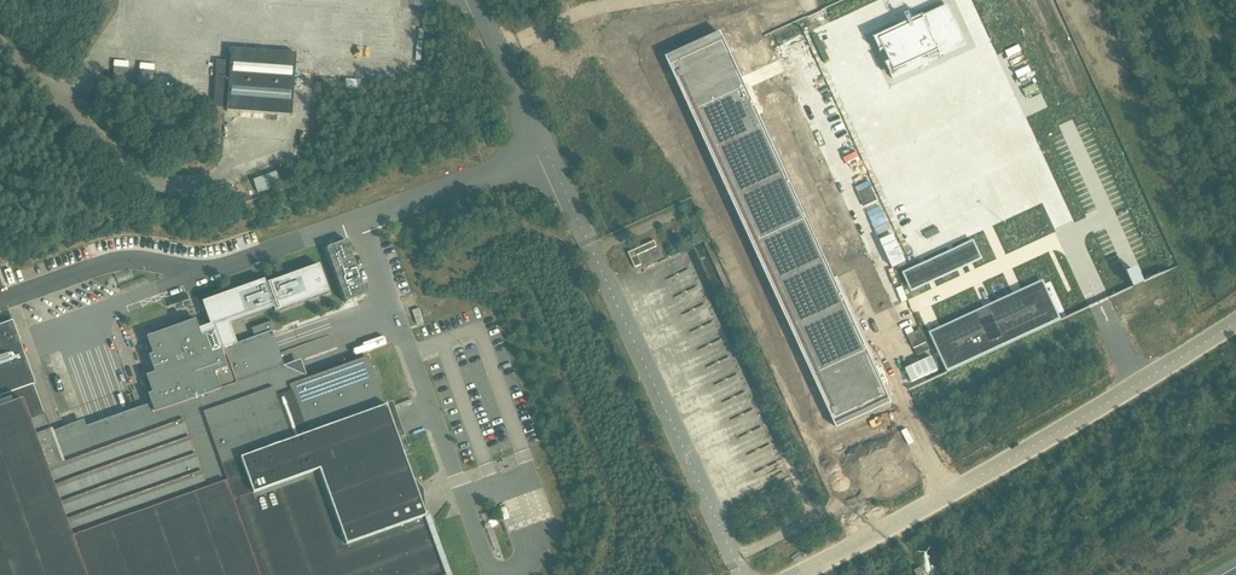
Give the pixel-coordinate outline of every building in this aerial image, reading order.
[(939,54),(941,58),(967,46),(948,6),(923,18),(924,22),(913,27),(912,23),(875,40),(881,54),(884,52),(890,65),(887,66),(893,80),(930,62),(928,59),(939,54)] [(710,36),(664,57),(835,426),(890,400),(720,32),(711,36),(710,36)] [(227,109),(226,111),(292,116),(296,54),(231,49),(230,62),(217,61),(213,108),(227,109)] [(277,172),(253,181),(257,193),(281,184),(277,172)] [(366,296),(346,241),(325,249),(345,303),(366,296)] [(657,248),(657,247),(655,241),(628,253),(635,268),(636,268),(642,265),(638,256),(657,247),(657,248)] [(236,345),(229,324),(273,309),(275,313),(329,293),(319,265),(265,285),(264,281),(202,303),(210,325),(205,327),(204,323),(199,324),(201,329),(194,331),(195,335),(197,341),(197,340),(201,338),(206,353),(205,355),(206,355),(207,356),(208,356),(207,355),(219,351),(236,345)] [(919,270),(907,275),(914,289),(925,283),(919,270)] [(1017,303),(1016,298),(935,336),(952,372),(1056,324),(1044,297),(1028,305),(1025,299),(1017,303)] [(425,322),(420,309),(413,311),(418,324),(425,322)] [(28,364),(26,358),(26,359),(21,347),(22,347),(12,321),(0,325),(0,412),(25,404),(31,421),(44,416),(33,385),(35,384),(28,364)] [(232,501),(252,494),(240,460),(386,407),(368,358),(289,386),(291,393),(276,399),(267,373),(280,369),(267,334),(276,331),(272,322),(251,329),(254,338),(236,345),(219,351),(207,355),(208,356),(207,356),(206,355),(205,355),(206,353),(201,338),(197,340),(197,341),(195,335),(194,331),(191,322),(178,327),(176,322),(145,334),(152,355),(148,357),(155,375),(158,377),(161,376),(162,380),(149,385),(152,394),(148,395),(152,409),(87,432),(85,425),(52,437),(44,416),(31,421),(25,404),(0,412),(0,574),(259,574),(232,501)] [(429,525),(386,407),(240,460),(252,494),(232,501),(259,574),(447,574),(429,525)]
